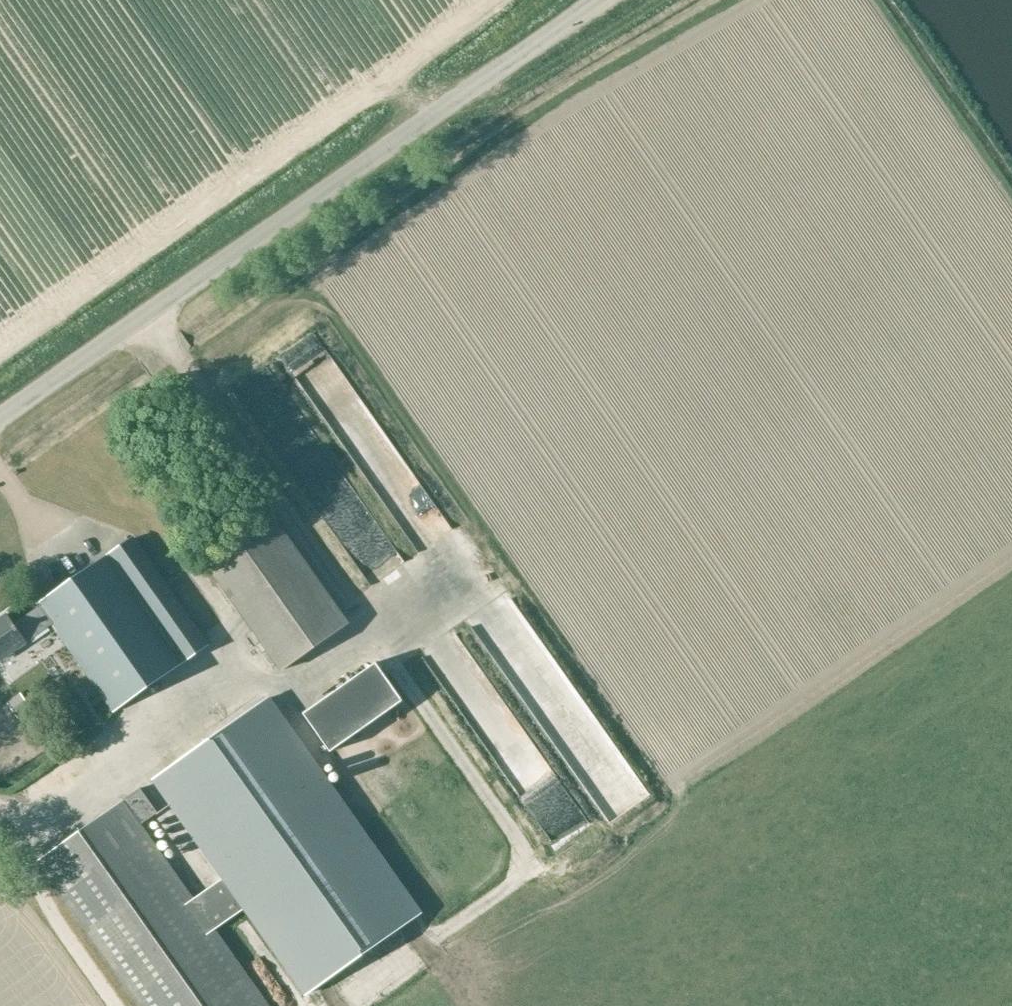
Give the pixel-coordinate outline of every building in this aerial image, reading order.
[(283,347),(287,354),(276,360),(291,390),(326,371),(306,334),(283,347)] [(208,565),(284,672),(352,622),(277,516),(208,565)] [(202,630),(136,537),(111,554),(42,603),(44,605),(18,623),(12,614),(0,622),(0,659),(1,660),(29,641),(28,640),(55,621),(117,712),(187,663),(212,644),(202,630)] [(405,699),(379,662),(306,713),(333,751),(405,699)] [(18,717),(30,709),(20,694),(7,703),(18,717)] [(197,895),(218,926),(252,902),(317,994),(413,926),(257,706),(161,775),(230,872),(197,895)] [(160,809),(144,787),(43,859),(147,1005),(275,1005),(218,926),(197,895),(144,821),(161,809),(160,809)]
